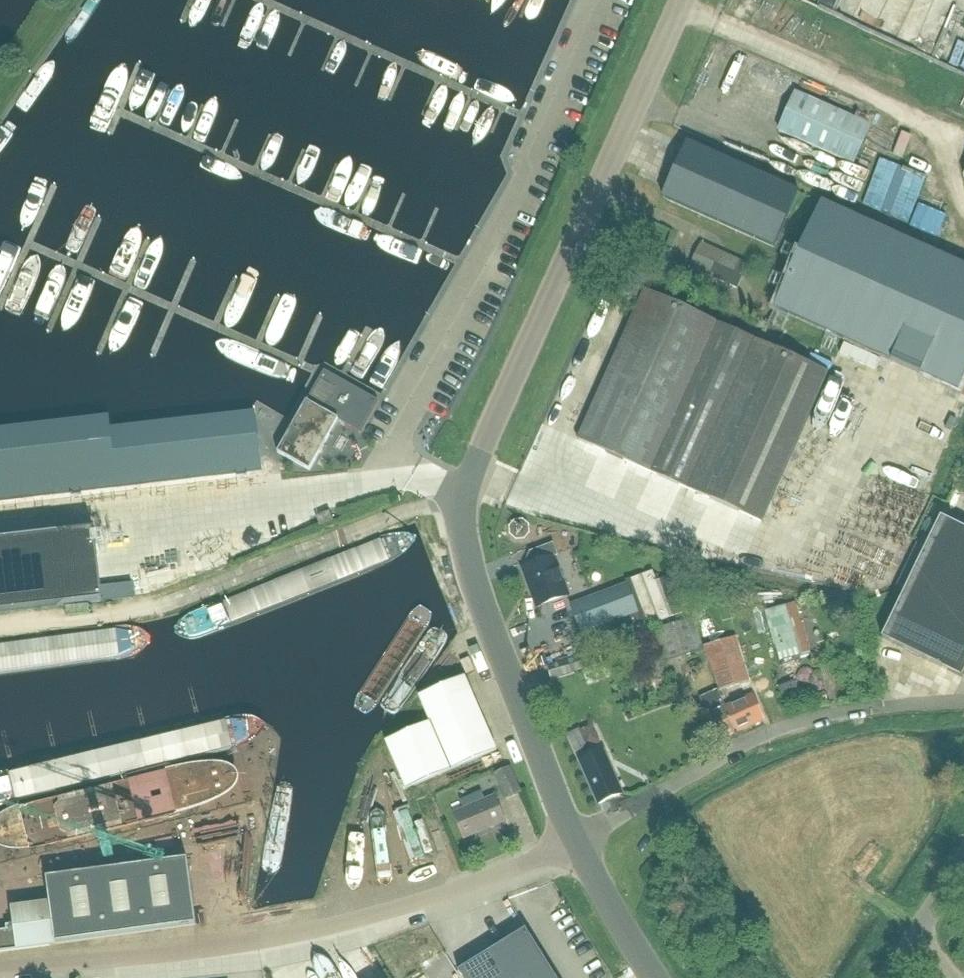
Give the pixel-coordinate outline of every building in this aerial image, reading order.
[(858,0),(841,0),(835,16),(849,22),(858,0)] [(795,95),(778,133),(853,165),(870,127),(795,95)] [(782,228),(791,209),(798,194),(688,144),(663,198),(773,248),(780,233),(782,228)] [(822,205),(774,311),(956,393),(963,376),(963,269),(822,205)] [(645,253),(651,239),(642,235),(636,249),(645,253)] [(701,245),(690,269),(736,290),(747,266),(701,245)] [(760,524),(827,375),(644,292),(576,441),(760,524)] [(324,372),(278,454),(309,472),(338,421),(359,433),(377,402),(324,372)] [(0,439),(0,501),(260,465),(251,404),(0,439)] [(329,513),(316,518),(320,528),(333,522),(329,513)] [(941,515),(882,636),(962,675),(963,670),(963,527),(941,515)] [(525,525),(513,526),(514,538),(526,537),(525,525)] [(94,531),(0,542),(0,613),(134,597),(132,584),(100,587),(94,531)] [(856,555),(877,556),(878,536),(857,535),(856,555)] [(530,553),(525,569),(523,569),(538,608),(568,597),(553,558),(557,557),(552,545),(530,553)] [(638,615),(642,629),(683,614),(670,577),(656,583),(652,572),(625,582),(626,585),(638,615)] [(626,585),(571,606),(581,635),(638,615),(626,585)] [(799,621),(797,612),(795,604),(764,612),(779,665),(801,661),(800,655),(807,654),(802,636),(798,622),(799,621)] [(638,615),(581,635),(586,650),(642,629),(638,615)] [(692,620),(653,633),(664,665),(703,652),(692,620)] [(719,691),(731,688),(746,683),(749,682),(735,638),(705,647),(719,691)] [(602,666),(598,652),(547,667),(551,681),(602,666)] [(418,699),(422,709),(425,714),(429,725),(398,738),(384,744),(385,745),(404,791),(414,787),(426,782),(494,752),(463,679),(418,699)] [(718,741),(735,733),(725,708),(724,705),(723,703),(717,690),(699,699),(704,712),(705,711),(718,741)] [(763,721),(752,696),(725,708),(735,733),(763,721)] [(575,754),(586,749),(578,732),(578,730),(567,735),(575,754)] [(602,753),(579,763),(598,805),(621,795),(602,753)] [(510,768),(493,775),(505,801),(520,794),(522,794),(510,768)] [(246,801),(269,799),(267,773),(245,775),(246,801)] [(0,791),(0,816),(10,814),(5,790),(0,791)] [(471,807),(453,815),(463,840),(505,822),(494,797),(481,803),(479,798),(469,802),(471,807)] [(75,814),(79,844),(146,835),(142,801),(105,806),(106,810),(75,814)] [(413,832),(410,822),(401,824),(410,864),(426,860),(420,830),(413,832)] [(27,860),(26,857),(47,853),(41,825),(9,832),(11,842),(0,844),(0,865),(27,860)] [(49,946),(48,941),(192,925),(185,866),(47,882),(50,903),(44,904),(14,908),(16,930),(0,932),(0,952),(49,946)] [(508,977),(556,977),(526,930),(491,951),(508,977)] [(491,951),(458,972),(462,977),(508,977),(491,951)]
